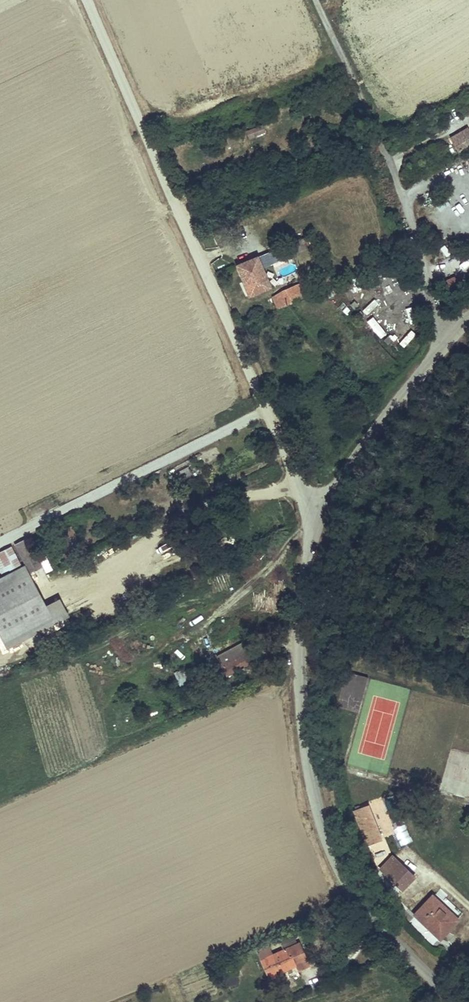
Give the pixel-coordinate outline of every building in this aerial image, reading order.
[(150,120),(156,133),(168,128),(162,114),(150,120)] [(246,131),(249,139),(265,132),(263,125),(246,131)] [(468,128),(450,139),(458,154),(468,148),(468,131),(468,128)] [(243,143),(240,137),(234,140),(236,146),(243,143)] [(225,142),(228,149),(236,146),(234,140),(233,139),(225,142)] [(303,239),(290,245),(293,255),(308,249),(303,239)] [(276,250),(266,255),(270,265),(280,260),(276,250)] [(257,258),(238,266),(247,288),(250,296),(270,287),(257,258)] [(468,275),(468,267),(459,273),(463,279),(468,275)] [(299,271),(302,279),(310,275),(307,268),(299,271)] [(303,299),(297,287),(290,289),(295,303),(303,299)] [(290,289),(282,292),(288,305),(295,303),(290,289)] [(288,305),(282,292),(273,297),(278,309),(288,305)] [(390,313),(395,306),(378,293),(373,300),(390,313)] [(405,309),(411,324),(417,322),(412,307),(405,309)] [(367,320),(366,326),(375,329),(377,323),(367,320)] [(400,331),(395,336),(406,349),(412,344),(400,331)] [(169,477),(174,485),(193,475),(191,470),(201,465),(199,462),(169,477)] [(26,538),(15,545),(24,562),(35,556),(26,538)] [(0,551),(0,569),(2,573),(20,564),(11,546),(0,551)] [(155,563),(168,558),(165,551),(152,556),(155,563)] [(38,562),(35,556),(24,562),(27,569),(38,562)] [(45,572),(52,570),(48,557),(41,559),(45,572)] [(0,581),(0,599),(32,583),(25,568),(0,581)] [(0,599),(0,637),(7,651),(67,620),(59,603),(46,610),(32,583),(0,599)] [(248,652),(223,666),(229,675),(253,662),(248,652)] [(369,807),(355,812),(369,844),(382,839),(369,807)] [(392,857),(380,870),(402,890),(414,877),(392,857)] [(432,898),(416,915),(440,938),(442,935),(456,920),(432,898)] [(304,953),(300,943),(268,957),(266,952),(260,955),(270,976),(297,965),(294,958),(304,953)] [(310,965),(304,953),(294,958),(297,965),(299,970),(310,965)]
